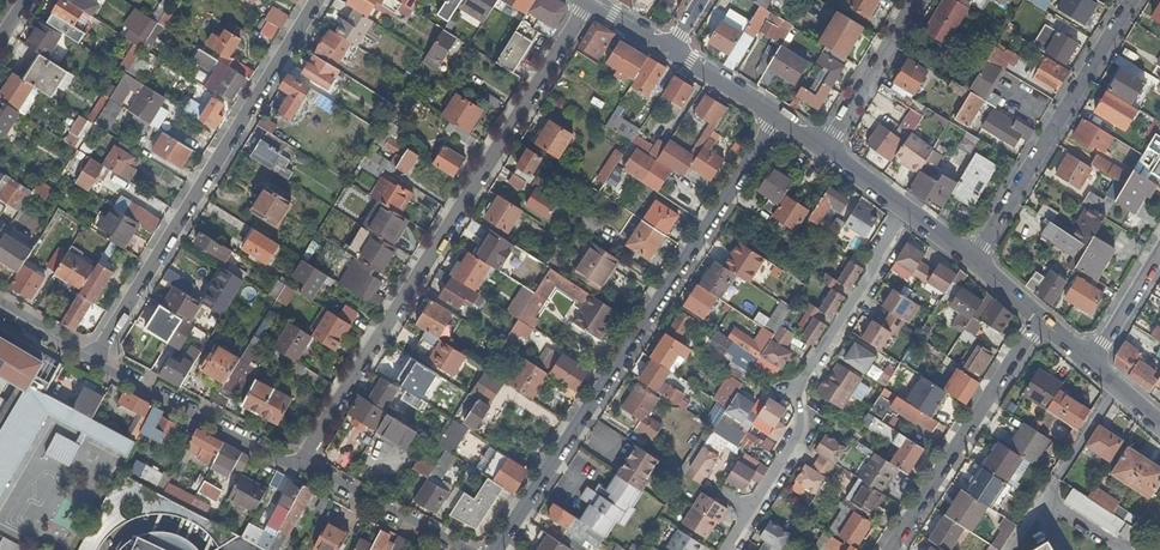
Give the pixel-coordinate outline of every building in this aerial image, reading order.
[(67,0),(61,0),(47,23),(79,43),(86,33),(82,30),(91,15),(67,0)] [(91,15),(98,4),(92,0),(67,0),(91,15)] [(152,19),(155,22),(158,23),(160,20),(166,9),(170,3),(165,0),(164,0),(152,19)] [(347,5),(355,10),(367,17),(377,2),(381,4),(396,14),(402,4),(400,2),(396,0),(350,0),(347,5)] [(400,2),(402,4),(413,10),(420,0),(401,0),(400,2)] [(461,4),(486,20),(499,0),(463,0),(461,4)] [(523,21),(497,63),(514,74),(540,32),(550,38),(556,29),(555,28),(565,12),(566,5),(557,0),(536,0),(523,21)] [(505,2),(524,13),(529,5),(532,0),(506,0),(505,2)] [(632,9),(636,2),(637,0),(617,0),(632,9)] [(636,2),(647,8),(652,0),(637,0),(636,2)] [(759,6),(765,9),(768,11),(775,0),(750,0),(759,6)] [(878,0),(848,0),(846,3),(868,17),(878,0)] [(927,29),(946,41),(967,7),(955,0),(944,0),(927,29)] [(1058,10),(1084,25),(1097,3),(1091,0),(1064,0),(1058,10)] [(765,9),(759,6),(742,34),(729,54),(723,64),(722,67),(729,72),(731,69),(742,51),(743,52),(761,21),(758,19),(765,9)] [(273,8),(265,20),(278,28),(282,30),(289,18),(273,8)] [(160,20),(158,23),(164,27),(167,29),(176,15),(166,9),(160,20)] [(769,17),(767,20),(777,27),(779,24),(788,29),(790,25),(778,17),(768,11),(765,9),(758,19),(761,21),(765,15),(769,17)] [(358,47),(374,21),(367,17),(355,10),(347,22),(344,27),(341,25),(336,33),(352,43),(358,47)] [(131,30),(140,36),(147,25),(146,24),(150,18),(139,11),(136,17),(139,19),(131,30)] [(446,12),(437,25),(443,29),(444,30),(453,16),(446,12)] [(867,28),(839,12),(826,46),(848,59),(867,28)] [(699,36),(706,41),(719,19),(712,15),(699,36)] [(154,25),(155,22),(152,19),(150,18),(146,24),(147,25),(140,36),(147,41),(156,26),(154,25)] [(272,38),(278,28),(265,20),(263,18),(260,23),(265,26),(262,32),(272,38)] [(784,34),(788,29),(779,24),(777,27),(767,20),(759,33),(762,36),(764,33),(778,42),(783,34),(784,34)] [(729,54),(742,34),(721,21),(709,42),(729,54)] [(40,23),(26,45),(40,54),(41,55),(48,45),(50,46),(52,43),(50,42),(55,32),(40,23)] [(142,48),(142,49),(148,52),(164,27),(158,23),(156,26),(147,41),(142,48)] [(231,23),(226,30),(240,39),(245,32),(231,23)] [(605,47),(614,33),(599,24),(593,25),(579,48),(595,57),(601,49),(603,45),(605,47)] [(207,44),(229,58),(240,39),(226,30),(220,39),(213,35),(207,44)] [(348,48),(352,43),(336,33),(331,30),(315,55),(334,67),(347,47),(348,48)] [(443,60),(457,38),(445,31),(430,56),(450,69),(451,66),(449,64),(443,60)] [(1053,39),(1045,52),(1065,64),(1078,44),(1058,31),(1053,39)] [(1045,52),(1053,39),(1045,34),(1038,48),(1045,52)] [(620,78),(625,81),(628,76),(634,80),(648,58),(621,41),(607,63),(618,70),(615,75),(620,78)] [(132,50),(138,54),(142,49),(142,48),(136,44),(132,50)] [(762,57),(763,57),(770,62),(777,50),(769,45),(762,57)] [(807,62),(780,46),(777,50),(770,62),(767,66),(794,83),(807,62)] [(818,109),(848,59),(826,46),(816,62),(824,67),(823,70),(825,72),(814,90),(810,87),(809,90),(801,86),(795,95),(818,109)] [(1005,51),(996,46),(987,59),(1003,69),(1004,70),(1008,63),(1013,66),(1019,56),(1007,48),(1005,51)] [(232,101),(246,78),(229,68),(199,49),(194,57),(217,71),(206,88),(215,94),(216,91),(232,101)] [(138,54),(132,50),(119,69),(126,74),(134,60),(138,54)] [(53,98),(68,73),(57,65),(41,55),(40,54),(24,80),(35,86),(53,98)] [(334,67),(315,55),(305,73),(318,81),(322,84),(328,88),(339,70),(334,67)] [(755,70),(762,74),(767,66),(770,62),(763,57),(755,70)] [(1033,79),(1057,93),(1070,71),(1046,57),(1033,79)] [(667,69),(649,58),(632,86),(648,97),(667,69)] [(1002,72),(1003,69),(987,59),(973,84),(969,90),(971,92),(981,98),(982,99),(999,70),(1002,72)] [(134,60),(126,74),(133,78),(141,64),(134,60)] [(246,78),(250,80),(251,79),(255,73),(234,60),(229,68),(246,78)] [(909,60),(893,86),(907,95),(912,98),(918,87),(924,77),(928,71),(909,60)] [(1122,68),(1109,89),(1132,102),(1144,82),(1122,68)] [(999,70),(982,99),(984,100),(986,101),(1004,70),(1003,69),(1002,72),(999,70)] [(35,86),(24,80),(15,73),(0,95),(0,100),(18,111),(35,86)] [(333,115),(339,105),(289,74),(280,88),(290,95),(280,111),(291,119),(304,98),(333,115)] [(696,90),(676,77),(664,95),(685,107),(696,90)] [(924,77),(918,87),(921,88),(927,79),(924,77)] [(963,78),(959,84),(969,90),(973,84),(963,78)] [(948,87),(965,97),(969,90),(959,84),(952,80),(948,87)] [(109,99),(116,103),(127,86),(120,82),(117,88),(109,99)] [(103,95),(109,99),(117,88),(110,84),(103,95)] [(146,86),(130,112),(137,116),(149,124),(150,125),(166,99),(146,86)] [(893,86),(891,89),(906,98),(907,95),(893,86)] [(891,104),(895,98),(888,94),(880,88),(876,95),(891,104)] [(891,89),(888,94),(895,98),(923,115),(928,108),(912,98),(907,95),(906,98),(891,89)] [(502,101),(486,92),(482,98),(498,108),(502,101)] [(968,127),(984,100),(982,99),(981,98),(971,92),(955,119),(968,127)] [(1128,123),(1137,108),(1125,101),(1124,102),(1107,92),(1095,111),(1113,122),(1117,116),(1128,123)] [(109,99),(103,95),(102,94),(86,119),(93,124),(109,99)] [(457,95),(443,118),(450,122),(469,134),(483,111),(457,95)] [(693,155),(670,140),(663,151),(658,158),(674,169),(685,176),(694,162),(714,131),(728,109),(706,95),(695,113),(711,123),(697,144),(699,146),(693,155)] [(409,101),(402,96),(396,106),(380,131),(394,140),(400,130),(391,124),(392,123),(395,124),(409,101)] [(187,112),(214,129),(222,117),(221,116),(218,114),(220,110),(223,104),(214,98),(213,99),(210,97),(206,104),(209,106),(207,108),(203,106),(201,109),(189,102),(187,105),(190,107),(187,112)] [(109,135),(125,109),(116,104),(116,103),(109,99),(93,124),(93,125),(102,130),(109,135)] [(20,112),(18,111),(0,100),(0,136),(3,138),(20,112)] [(900,127),(913,133),(922,115),(909,109),(900,127)] [(991,112),(989,115),(1010,128),(1014,121),(994,109),(991,112)] [(640,130),(614,113),(607,126),(632,142),(636,135),(640,130)] [(947,126),(950,121),(941,115),(938,121),(947,126)] [(1028,141),(1035,130),(1017,119),(1015,122),(1014,121),(1010,128),(989,115),(983,127),(1014,146),(1020,136),(1028,141)] [(143,132),(149,124),(137,116),(132,125),(143,132)] [(77,150),(92,124),(80,117),(69,133),(71,134),(65,142),(77,150)] [(272,134),(275,129),(277,127),(262,117),(257,125),(268,132),(272,134)] [(1106,132),(1084,118),(1077,130),(1080,131),(1075,139),(1093,150),(1095,145),(1104,151),(1114,136),(1106,132)] [(1154,135),(1156,133),(1159,126),(1159,122),(1157,120),(1150,132),(1154,135)] [(551,121),(549,124),(572,139),(574,135),(551,121)] [(470,149),(477,139),(469,134),(450,122),(443,132),(470,149)] [(560,158),(572,139),(549,124),(545,131),(537,143),(560,158)] [(102,130),(93,125),(89,131),(98,136),(102,130)] [(868,144),(892,161),(895,156),(905,143),(881,125),(868,144)] [(1110,127),(1106,132),(1114,136),(1119,140),(1121,140),(1124,135),(1110,127)] [(275,129),(272,134),(278,138),(281,133),(275,129)] [(531,140),(537,143),(545,131),(541,129),(535,138),(533,137),(531,140)] [(956,147),(973,157),(983,141),(965,130),(956,147)] [(407,174),(419,156),(394,140),(380,131),(375,141),(398,155),(392,164),(380,157),(376,164),(385,170),(393,175),(398,169),(407,174)] [(275,161),(287,143),(278,138),(272,134),(268,132),(252,157),(268,168),(289,180),(293,172),(275,161)] [(714,132),(694,162),(685,176),(711,193),(717,184),(711,180),(724,159),(716,154),(718,151),(712,147),(720,136),(714,132)] [(180,168),(192,150),(184,146),(175,140),(163,133),(153,151),(180,168)] [(192,150),(202,157),(207,149),(180,133),(175,140),(184,146),(192,150)] [(1156,133),(1154,135),(1147,146),(1159,155),(1159,136),(1156,133)] [(663,151),(636,135),(632,142),(639,146),(658,158),(663,151)] [(933,149),(910,135),(905,143),(895,156),(910,165),(908,167),(918,173),(920,171),(930,155),(933,149)] [(407,146),(419,154),(425,145),(412,138),(407,146)] [(114,147),(126,154),(130,147),(118,140),(114,147)] [(85,142),(80,150),(90,156),(95,148),(85,142)] [(376,164),(380,157),(376,154),(379,148),(372,144),(365,157),(376,164)] [(446,146),(434,165),(453,177),(465,158),(446,146)] [(658,193),(674,169),(658,158),(639,146),(623,170),(658,193)] [(126,154),(114,147),(103,166),(127,181),(135,167),(127,162),(128,161),(132,164),(135,159),(126,154)] [(82,159),(85,154),(77,150),(74,154),(82,159)] [(520,168),(516,175),(526,181),(536,188),(550,196),(557,185),(539,175),(538,177),(532,173),(542,158),(529,150),(518,167),(520,168)] [(624,155),(617,150),(608,162),(616,167),(617,166),(624,155)] [(1069,154),(1056,175),(1075,186),(1088,165),(1069,154)] [(938,200),(946,186),(927,175),(934,161),(931,159),(932,156),(930,155),(920,171),(921,171),(910,189),(930,202),(933,198),(938,200)] [(1096,155),(1091,164),(1113,178),(1125,185),(1130,176),(1096,155)] [(84,170),(75,184),(87,191),(103,166),(87,156),(82,163),(84,165),(82,168),(84,170)] [(380,177),(385,170),(376,164),(365,157),(360,164),(380,177)] [(1137,164),(1134,169),(1154,182),(1158,184),(1159,185),(1159,183),(1159,158),(1151,172),(1137,164)] [(992,171),(972,159),(954,190),(951,194),(972,208),(980,196),(977,194),(990,173),(991,173),(992,171)] [(616,167),(608,162),(597,179),(605,184),(616,167)] [(758,192),(778,204),(794,180),(774,168),(758,192)] [(1154,182),(1134,169),(1130,176),(1125,185),(1115,201),(1135,213),(1146,194),(1154,182)] [(521,188),(526,181),(516,175),(513,173),(509,180),(521,188)] [(27,189),(5,175),(2,179),(9,183),(0,197),(0,199),(15,208),(27,189)] [(1086,189),(1079,199),(1090,206),(1106,216),(1115,201),(1125,185),(1113,178),(1100,198),(1086,189)] [(44,198),(49,192),(54,184),(48,179),(45,184),(44,184),(42,188),(38,185),(34,192),(44,198)] [(383,179),(371,196),(383,204),(400,215),(413,195),(399,186),(397,188),(383,179)] [(1158,184),(1154,182),(1146,194),(1150,197),(1158,184)] [(946,186),(938,200),(945,204),(951,194),(954,190),(946,186)] [(292,203),(267,188),(258,202),(253,211),(277,225),(292,203)] [(548,218),(559,202),(550,196),(536,188),(525,204),(548,218)] [(848,201),(828,188),(809,218),(819,225),(833,203),(843,209),(848,201)] [(39,196),(32,191),(28,197),(36,201),(39,196)] [(745,196),(738,207),(765,224),(777,206),(771,203),(767,210),(745,196)] [(800,205),(796,203),(786,196),(773,216),(781,221),(779,224),(784,227),(786,224),(795,231),(809,211),(800,205)] [(486,218),(508,232),(521,211),(499,197),(486,218)] [(253,199),(247,207),(253,211),(258,202),(253,199)] [(656,201),(643,221),(665,235),(678,215),(656,201)] [(140,224),(155,233),(162,221),(132,203),(125,214),(136,221),(140,224)] [(872,211),(859,203),(846,223),(845,224),(866,238),(878,219),(870,214),(872,211)] [(1045,203),(1038,213),(1050,221),(1053,223),(1060,212),(1045,203)] [(397,232),(406,218),(400,215),(383,204),(373,219),(376,221),(370,231),(376,235),(393,245),(400,234),(397,232)] [(581,205),(576,213),(583,217),(587,211),(588,209),(581,205)] [(1087,217),(1075,237),(1088,246),(1094,235),(1105,216),(1106,216),(1090,206),(1084,216),(1087,217)] [(133,234),(140,224),(136,221),(125,214),(114,208),(108,217),(98,233),(112,241),(118,245),(122,247),(131,233),(133,234)] [(600,219),(587,211),(583,217),(579,224),(591,232),(600,219)] [(579,224),(583,217),(576,213),(570,221),(577,226),(579,224)] [(103,214),(93,230),(98,233),(108,217),(103,214)] [(1083,215),(1071,235),(1075,237),(1087,217),(1084,216),(1083,215)] [(408,220),(406,218),(397,232),(400,234),(408,220)] [(829,231),(837,236),(845,224),(846,223),(837,218),(829,231)] [(742,220),(732,235),(739,240),(744,232),(750,237),(755,229),(742,220)] [(650,258),(665,235),(643,221),(628,244),(650,258)] [(1069,268),(1073,271),(1076,266),(1088,246),(1075,237),(1071,235),(1053,223),(1050,221),(1042,235),(1075,256),(1076,257),(1071,265),(1069,268)] [(266,263),(278,244),(255,230),(243,249),(266,263)] [(227,256),(231,250),(203,232),(196,243),(216,256),(219,251),(227,256)] [(5,233),(0,241),(0,260),(18,272),(23,265),(27,258),(32,251),(5,233)] [(134,235),(133,234),(131,233),(122,247),(125,250),(134,235)] [(376,235),(360,260),(375,269),(381,273),(397,248),(393,245),(376,235)] [(1115,248),(1094,235),(1088,246),(1076,266),(1093,277),(1100,267),(1103,269),(1115,248)] [(118,245),(112,241),(102,257),(108,261),(118,245)] [(749,283),(765,258),(739,242),(731,254),(734,256),(726,268),(736,274),(749,283)] [(609,268),(612,270),(618,259),(594,243),(575,274),(596,288),(609,268)] [(919,280),(928,266),(921,261),(925,254),(908,243),(896,262),(914,273),(912,276),(919,280)] [(280,245),(278,244),(266,263),(268,265),(280,245)] [(85,254),(72,246),(68,252),(81,260),(85,254)] [(81,260),(68,252),(61,263),(54,274),(81,290),(95,269),(81,260)] [(464,252),(450,275),(453,277),(454,277),(468,255),(464,252)] [(474,290),(491,265),(470,252),(468,255),(454,277),(474,290)] [(510,273),(525,283),(531,273),(535,275),(541,265),(522,253),(510,273)] [(734,256),(731,254),(723,266),(726,268),(734,256)] [(23,265),(43,277),(47,271),(46,271),(27,258),(23,265)] [(371,276),(375,269),(360,260),(356,258),(341,283),(379,308),(385,299),(376,293),(373,291),(379,281),(371,276)] [(54,259),(46,271),(47,271),(53,275),(54,274),(61,263),(54,259)] [(787,263),(782,270),(786,272),(799,281),(810,265),(800,259),(797,265),(791,262),(790,264),(787,263)] [(15,277),(18,272),(0,260),(0,267),(15,277)] [(863,268),(851,260),(838,281),(827,273),(822,281),(833,289),(836,291),(841,282),(850,288),(863,268)] [(330,287),(334,279),(306,262),(297,277),(306,283),(300,293),(311,300),(322,282),(330,287)] [(720,298),(736,274),(726,268),(723,266),(721,264),(717,262),(701,286),(718,297),(720,298)] [(227,269),(242,278),(245,272),(231,263),(227,269)] [(957,275),(940,264),(935,271),(928,266),(919,280),(926,285),(928,282),(945,293),(957,275)] [(43,277),(23,265),(11,285),(31,298),(43,277)] [(221,266),(199,300),(202,302),(212,286),(223,268),(221,266)] [(591,294),(551,267),(534,293),(518,318),(533,328),(539,319),(535,316),(556,284),(584,303),(591,294)] [(1100,267),(1093,277),(1097,279),(1103,269),(1100,267)] [(111,277),(97,268),(61,323),(75,330),(93,301),(95,302),(111,277)] [(195,286),(168,268),(162,278),(173,285),(175,286),(190,295),(195,286)] [(212,286),(202,302),(222,314),(243,280),(223,268),(212,286)] [(452,278),(453,277),(450,275),(440,269),(435,276),(448,284),(440,297),(458,308),(470,289),(452,278)] [(981,302),(959,288),(968,275),(961,269),(957,275),(945,293),(953,298),(960,303),(957,309),(961,312),(955,321),(965,327),(981,302)] [(1027,287),(1053,305),(1067,282),(1051,270),(1041,284),(1033,278),(1027,287)] [(786,272),(770,297),(779,303),(790,310),(794,304),(794,303),(787,298),(792,291),(799,295),(806,285),(799,281),(786,272)] [(1090,284),(1078,277),(1065,298),(1090,314),(1103,292),(1107,286),(1099,280),(1097,279),(1093,277),(1090,284)] [(279,280),(269,295),(276,299),(286,284),(279,280)] [(383,283),(379,281),(373,291),(376,293),(383,283)] [(160,305),(162,306),(175,286),(173,285),(160,305)] [(712,305),(717,298),(698,285),(684,305),(704,318),(712,305)] [(188,322),(201,302),(190,295),(175,286),(162,306),(183,319),(188,322)] [(836,291),(833,289),(820,309),(808,302),(803,310),(815,317),(817,319),(822,311),(832,317),(845,296),(836,291)] [(912,301),(894,289),(883,306),(891,312),(887,319),(900,328),(905,320),(901,318),(912,301)] [(977,310),(986,315),(983,320),(1001,332),(1012,315),(989,292),(977,310)] [(591,294),(584,303),(587,305),(583,311),(577,320),(602,337),(610,326),(607,325),(610,320),(617,311),(591,294)] [(424,314),(417,325),(426,331),(438,338),(453,314),(433,301),(433,299),(428,296),(422,305),(425,306),(421,312),(424,314)] [(717,298),(712,305),(719,310),(725,302),(720,298),(718,297),(717,298)] [(957,309),(960,303),(953,298),(949,304),(957,309)] [(759,314),(754,321),(768,330),(774,334),(776,332),(780,325),(790,310),(779,303),(768,320),(759,314)] [(165,341),(168,343),(183,319),(162,306),(160,305),(145,328),(159,337),(165,341)] [(336,315),(351,325),(356,317),(353,315),(354,314),(341,306),(336,315)] [(983,320),(986,315),(977,310),(973,317),(982,323),(983,320)] [(339,342),(351,325),(329,311),(318,328),(339,342)] [(694,330),(699,323),(682,312),(669,332),(679,339),(687,326),(694,330)] [(817,319),(815,317),(801,338),(813,346),(827,325),(817,319)] [(177,348),(192,325),(192,324),(188,322),(183,319),(168,343),(177,348)] [(533,329),(518,319),(503,343),(509,347),(519,333),(527,338),(533,329)] [(900,328),(887,319),(882,326),(874,320),(862,338),(880,350),(891,333),(896,335),(900,328)] [(601,339),(602,337),(577,320),(576,322),(601,339)] [(291,322),(274,348),(281,351),(291,358),(295,361),(312,336),(291,322)] [(795,334),(780,325),(776,332),(790,342),(795,334)] [(1150,336),(1159,342),(1159,327),(1157,326),(1150,336)] [(931,334),(923,328),(917,337),(926,342),(931,334)] [(972,334),(965,329),(961,334),(969,339),(972,334)] [(729,340),(759,359),(760,356),(765,349),(735,330),(729,340)] [(768,344),(774,334),(768,330),(761,340),(768,344)] [(453,374),(465,355),(438,338),(426,331),(414,350),(453,374)] [(743,384),(759,359),(729,340),(717,332),(710,344),(716,348),(714,350),(717,352),(719,350),(731,358),(732,362),(725,372),(732,376),(743,384)] [(790,342),(776,332),(774,334),(768,344),(765,349),(760,356),(781,370),(792,353),(786,349),(790,342)] [(690,349),(667,334),(651,358),(652,359),(667,369),(678,353),(684,358),(690,349)] [(693,341),(683,334),(679,340),(689,347),(693,341)] [(222,408),(264,341),(254,335),(239,359),(225,383),(212,403),(222,408)] [(36,374),(42,362),(0,337),(0,374),(18,384),(7,402),(1,413),(0,414),(0,491),(48,411),(65,420),(85,430),(79,440),(60,430),(48,452),(74,465),(90,433),(129,453),(135,441),(124,436),(93,418),(74,408),(45,393),(50,383),(36,374)] [(1123,341),(1114,355),(1114,364),(1129,376),(1149,391),(1155,380),(1151,377),(1156,370),(1148,364),(1146,367),(1137,360),(1140,355),(1123,341)] [(876,356),(856,343),(850,352),(844,348),(839,356),(865,373),(876,356)] [(917,347),(912,344),(901,362),(906,365),(917,347)] [(201,368),(225,383),(239,359),(216,345),(201,368)] [(983,347),(968,369),(978,376),(992,354),(983,347)] [(276,359),(287,366),(291,358),(281,351),(276,359)] [(515,359),(507,353),(502,361),(510,367),(515,359)] [(564,382),(573,388),(586,370),(563,354),(554,369),(566,378),(564,382)] [(313,384),(319,375),(295,361),(291,358),(287,366),(286,367),(313,384)] [(534,386),(544,371),(524,358),(508,383),(532,398),(538,388),(534,386)] [(667,369),(652,359),(639,380),(656,391),(663,381),(670,371),(667,369)] [(167,362),(166,364),(161,372),(160,375),(180,386),(191,367),(182,362),(179,368),(167,362)] [(899,362),(888,384),(899,389),(910,368),(899,362)] [(862,378),(838,363),(828,379),(852,394),(862,378)] [(1024,391),(1049,407),(1060,391),(1064,383),(1040,367),(1025,391),(1024,391)] [(505,381),(487,369),(471,394),(469,393),(458,410),(463,413),(474,397),(478,400),(464,421),(476,428),(490,407),(488,406),(505,381)] [(948,382),(951,383),(960,371),(957,369),(948,382)] [(394,371),(389,378),(402,386),(407,379),(394,371)] [(548,373),(544,371),(534,386),(538,388),(548,373)] [(960,371),(951,383),(946,391),(966,404),(980,384),(960,371)] [(732,376),(716,401),(722,405),(727,408),(737,393),(743,384),(732,376)] [(398,388),(382,377),(368,398),(378,405),(385,409),(389,401),(398,388)] [(931,416),(946,391),(924,377),(908,402),(931,416)] [(852,394),(828,379),(826,378),(817,392),(843,408),(852,394)] [(242,405),(261,415),(274,390),(256,380),(242,405)] [(668,385),(663,381),(656,391),(661,395),(668,385)] [(441,382),(427,402),(428,403),(453,419),(458,410),(469,393),(465,391),(455,406),(454,406),(450,411),(448,409),(461,391),(455,387),(453,389),(441,382)] [(660,395),(657,393),(655,396),(637,384),(622,408),(638,418),(634,424),(637,426),(635,429),(652,441),(662,426),(647,416),(660,395)] [(685,396),(668,385),(661,395),(678,406),(685,396)] [(74,408),(93,418),(103,397),(85,387),(74,408)] [(291,399),(274,390),(261,415),(278,424),(291,399)] [(423,409),(428,403),(427,402),(409,390),(404,397),(423,409)] [(130,408),(139,413),(140,414),(138,418),(146,423),(146,422),(148,417),(147,416),(153,406),(137,397),(125,391),(119,402),(130,408)] [(1076,424),(1081,427),(1091,411),(1060,391),(1049,407),(1076,424)] [(755,404),(737,393),(727,408),(725,412),(742,424),(741,426),(748,431),(758,416),(750,411),(755,404)] [(896,400),(892,398),(890,400),(881,394),(869,412),(869,413),(882,421),(887,414),(892,416),(893,414),(897,416),(899,412),(917,424),(918,421),(933,431),(939,422),(931,416),(908,402),(899,396),(896,400)] [(349,412),(377,430),(387,413),(386,412),(360,395),(349,412)] [(787,409),(769,398),(758,416),(775,427),(769,436),(777,441),(786,427),(779,422),(787,409)] [(711,424),(709,426),(714,429),(725,412),(727,408),(722,405),(714,417),(715,418),(711,424)] [(161,417),(164,412),(154,407),(148,417),(146,422),(156,427),(150,437),(159,441),(164,432),(172,436),(178,425),(161,417)] [(137,418),(139,413),(130,408),(128,412),(133,415),(137,418)] [(377,430),(406,447),(416,431),(409,426),(389,414),(387,413),(377,430)] [(924,448),(882,421),(869,413),(868,413),(863,422),(901,447),(891,463),(900,468),(908,473),(924,448)] [(304,419),(294,414),(288,425),(298,430),(304,419)] [(130,420),(132,421),(143,427),(146,423),(138,418),(137,418),(133,415),(130,420)] [(132,421),(124,436),(135,441),(143,427),(132,421)] [(1025,423),(1009,448),(1023,457),(1034,465),(1050,439),(1025,423)] [(1066,449),(1081,427),(1076,424),(1061,446),(1066,449)] [(1086,447),(1111,463),(1126,440),(1100,425),(1086,447)] [(860,426),(853,438),(859,442),(866,430),(860,426)] [(213,452),(217,454),(223,443),(197,429),(195,433),(187,449),(199,455),(198,458),(208,463),(213,452)] [(706,429),(678,472),(684,476),(685,474),(702,448),(712,433),(706,429)] [(423,435),(420,433),(416,431),(406,447),(405,448),(412,453),(423,435)] [(167,446),(172,436),(164,432),(159,441),(167,446)] [(846,448),(825,435),(820,443),(816,449),(815,451),(822,455),(817,462),(831,471),(836,463),(836,462),(846,448)] [(215,461),(241,475),(250,457),(224,443),(215,461)] [(1007,483),(1023,457),(1009,448),(1000,443),(983,468),(1007,483)] [(619,473),(617,475),(641,491),(647,482),(646,480),(659,460),(637,446),(622,468),(619,473)] [(1112,475),(1131,486),(1149,460),(1130,447),(1112,475)] [(702,448),(685,474),(700,484),(704,476),(706,477),(718,458),(702,448)] [(421,504),(427,507),(435,511),(451,487),(439,481),(455,455),(446,449),(434,466),(428,477),(413,499),(421,504)] [(516,481),(517,478),(524,469),(524,468),(497,451),(492,458),(489,462),(490,463),(483,474),(488,477),(494,481),(504,487),(514,494),(520,484),(516,481)] [(891,482),(900,468),(891,463),(875,452),(871,457),(861,474),(859,477),(865,481),(881,492),(888,481),(891,482)] [(855,471),(861,474),(871,457),(866,454),(855,471)] [(489,456),(479,471),(483,474),(490,463),(489,462),(492,458),(489,456)] [(414,468),(428,477),(434,466),(421,457),(414,468)] [(1149,460),(1131,486),(1149,498),(1159,482),(1159,467),(1149,460)] [(130,472),(165,490),(172,478),(163,473),(162,475),(136,461),(130,472)] [(755,472),(738,461),(726,479),(744,490),(752,478),(759,482),(768,469),(761,464),(755,472)] [(831,471),(817,462),(812,469),(806,465),(805,467),(801,472),(796,481),(816,494),(831,471)] [(443,506),(451,511),(464,492),(478,470),(470,465),(443,506)] [(997,511),(1013,487),(1007,483),(983,468),(967,493),(986,505),(997,511)] [(516,481),(520,484),(528,472),(524,469),(517,478),(516,481)] [(276,488),(283,475),(277,471),(270,485),(276,488)] [(222,481),(207,474),(202,484),(216,491),(222,481)] [(250,484),(252,481),(241,475),(239,478),(250,484)] [(631,506),(641,491),(617,475),(607,491),(600,486),(596,492),(589,487),(581,499),(591,506),(581,521),(604,536),(605,536),(615,521),(623,527),(635,509),(631,506)] [(474,498),(464,492),(451,511),(449,515),(468,527),(468,526),(472,528),(478,525),(481,521),(482,522),(504,487),(494,481),(488,477),(474,498)] [(250,484),(239,478),(229,498),(256,511),(267,489),(252,481),(250,484)] [(881,492),(865,481),(849,506),(867,518),(884,493),(881,492)] [(268,526),(279,532),(285,520),(300,489),(290,484),(283,497),(268,526)] [(301,509),(302,509),(312,490),(303,485),(300,489),(285,520),(279,532),(275,538),(269,549),(279,549),(293,524),(301,509)] [(183,493),(179,491),(169,486),(165,494),(190,507),(194,499),(183,493)] [(1119,502),(1095,487),(1091,492),(1088,498),(1113,514),(1120,502),(1119,502)] [(1138,530),(1131,526),(1113,514),(1088,498),(1076,490),(1074,488),(1066,501),(1066,502),(1119,536),(1120,534),(1134,543),(1132,546),(1138,549),(1159,549),(1159,544),(1138,530)] [(961,490),(955,500),(958,501),(964,491),(961,490)] [(955,500),(945,515),(964,527),(969,530),(986,505),(967,493),(964,491),(958,501),(955,500)] [(728,509),(702,493),(693,507),(717,522),(719,523),(728,509)] [(321,514),(329,499),(324,496),(316,511),(321,514)] [(1120,502),(1113,514),(1131,526),(1139,514),(1121,503),(1120,502)] [(558,540),(571,548),(573,549),(584,549),(586,547),(574,539),(577,534),(597,547),(604,536),(581,521),(566,511),(555,504),(548,515),(555,519),(559,522),(567,527),(558,540)] [(1020,526),(1033,506),(1031,504),(1018,524),(1020,526)] [(847,505),(831,530),(844,538),(857,547),(873,522),(867,518),(849,506),(847,505)] [(717,522),(693,507),(682,523),(706,539),(717,522)] [(302,509),(301,509),(293,524),(294,525),(302,509)] [(964,527),(945,515),(929,540),(931,541),(936,545),(945,549),(950,549),(964,527)] [(1011,535),(1017,525),(1006,518),(999,528),(1003,530),(1011,535)] [(770,521),(765,530),(761,535),(760,537),(766,541),(762,548),(764,549),(780,549),(787,539),(787,538),(788,538),(790,534),(770,521)] [(349,533),(327,522),(314,548),(317,549),(339,549),(349,533)] [(265,532),(249,524),(242,537),(258,546),(265,532)] [(265,532),(275,538),(279,532),(268,526),(265,532)] [(409,541),(399,536),(393,547),(385,542),(389,534),(381,529),(372,546),(359,539),(353,549),(404,549),(409,541)] [(571,548),(558,540),(541,529),(536,537),(539,539),(544,542),(539,549),(569,549),(571,548)] [(679,529),(667,548),(671,549),(701,549),(704,546),(679,529)] [(201,548),(198,546),(185,536),(177,533),(170,531),(162,530),(159,531),(154,531),(150,540),(140,534),(133,549),(202,549),(201,548)] [(1001,549),(1011,535),(1003,530),(993,545),(1001,549)] [(265,532),(258,546),(266,549),(269,549),(275,538),(265,532)] [(834,534),(823,549),(858,549),(834,534)] [(99,541),(87,535),(79,549),(95,549),(99,541)] [(224,546),(231,549),(266,549),(258,546),(242,537),(241,536),(224,546)] [(535,545),(539,549),(544,542),(539,539),(535,545)] [(925,549),(933,549),(936,545),(931,541),(925,549)] [(1049,541),(1035,549),(1055,549),(1049,541)]
